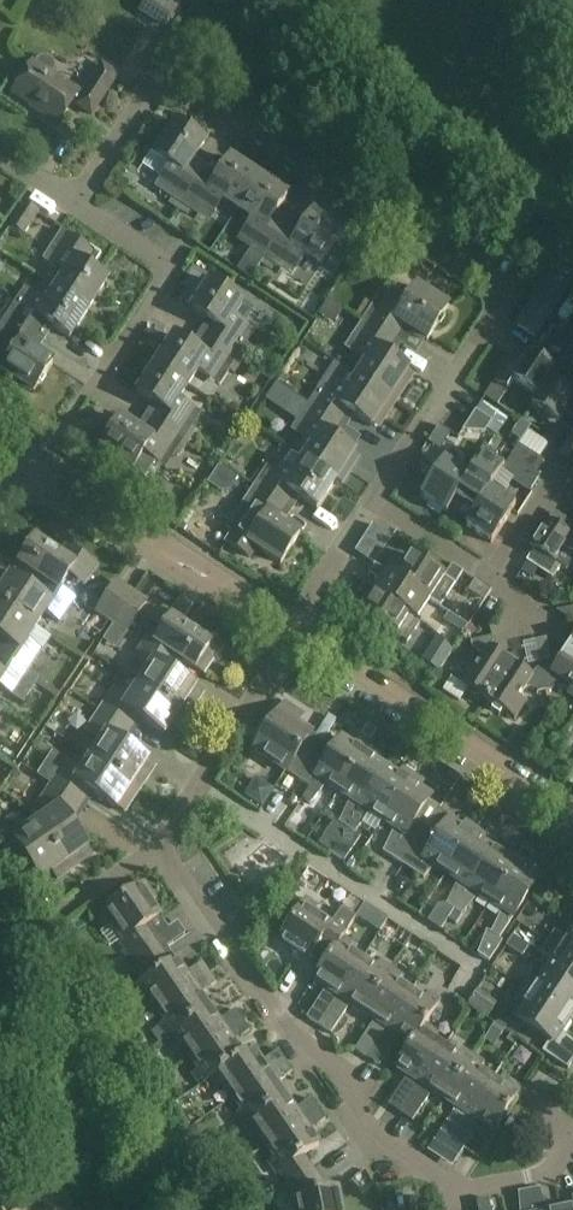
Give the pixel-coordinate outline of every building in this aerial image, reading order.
[(142,14),(166,30),(180,8),(168,0),(151,0),(142,14)] [(36,61),(34,64),(33,63),(13,93),(57,122),(71,101),(90,114),(116,74),(101,64),(81,94),(48,73),(50,70),(50,64),(47,60),(41,59),(36,61)] [(168,195),(182,204),(207,166),(194,158),(205,142),(176,123),(154,155),(169,165),(162,176),(175,184),(168,195)] [(207,166),(182,204),(196,213),(202,203),(215,211),(222,200),(237,210),(259,177),(230,158),(219,175),(207,166)] [(287,196),(259,177),(237,210),(252,220),(244,231),(257,239),(250,249),(264,259),(285,228),(272,219),(287,196)] [(23,234),(37,212),(22,203),(8,225),(23,234)] [(341,232),(312,213),(297,236),(285,228),(264,259),(278,268),(285,258),(298,266),(305,254),(320,264),(341,232)] [(60,231),(50,247),(61,253),(53,266),(65,273),(55,288),(88,309),(106,280),(91,270),(95,264),(88,260),(93,253),(60,231)] [(261,263),(264,259),(250,250),(237,270),(251,279),(261,263)] [(534,336),(567,287),(550,276),(517,325),(534,336)] [(207,320),(198,334),(235,359),(245,344),(235,337),(243,324),(232,317),(242,302),(210,281),(191,310),(207,320)] [(362,321),(393,341),(404,325),(427,341),(448,308),(415,287),(405,302),(394,294),(386,307),(375,300),(362,321)] [(69,338),(88,309),(55,288),(46,302),(24,288),(6,316),(38,336),(46,324),(69,338)] [(6,316),(0,325),(0,332),(8,336),(0,348),(0,349),(11,357),(1,372),(34,393),(43,378),(49,378),(53,372),(51,366),(53,364),(30,349),(38,336),(6,316)] [(367,362),(357,376),(396,401),(411,377),(410,372),(407,370),(408,369),(385,354),(393,341),(362,321),(353,335),(363,342),(355,354),(367,362)] [(216,365),(226,372),(235,359),(198,334),(190,346),(174,335),(155,365),(188,386),(198,371),(208,378),(216,365)] [(78,361),(93,369),(102,351),(87,343),(78,361)] [(490,387),(503,396),(506,390),(512,381),(536,397),(537,398),(549,380),(550,380),(556,371),(529,354),(523,363),(510,356),(493,382),(490,387)] [(153,403),(144,417),(182,441),(191,427),(180,421),(188,408),(178,402),(188,386),(155,365),(137,393),(153,403)] [(271,404),(288,392),(275,373),(257,385),(271,404)] [(380,426),(396,401),(357,376),(348,391),(325,377),(308,404),(339,424),(348,412),(371,427),(372,425),(375,427),(380,426)] [(569,417),(572,420),(572,396),(550,380),(549,380),(537,398),(536,397),(530,406),(556,423),(563,413),(569,417)] [(497,405),(503,396),(490,387),(484,397),(497,405)] [(312,445),(303,459),(335,481),(341,485),(357,460),(356,455),(353,453),(354,451),(332,436),(339,424),(308,404),(290,431),(312,445)] [(485,432),(492,422),(477,412),(470,422),(485,432)] [(172,456),(182,441),(144,417),(136,429),(121,419),(102,448),(133,469),(143,455),(154,462),(162,449),(172,456)] [(569,417),(563,426),(570,430),(572,430),(572,420),(569,417)] [(521,441),(525,434),(530,427),(520,420),(511,434),(521,441)] [(509,458),(534,474),(542,462),(518,445),(509,458)] [(445,514),(455,499),(454,498),(469,475),(459,468),(460,455),(450,449),(419,497),(445,514)] [(317,509),(335,481),(303,459),(291,452),(274,478),(264,472),(254,487),(285,507),(294,494),(317,509)] [(494,480),(500,472),(503,467),(483,454),(469,475),(454,498),(455,499),(473,511),(474,511),(489,488),(494,480)] [(539,477),(534,474),(509,458),(503,467),(500,472),(530,491),(539,477)] [(494,480),(489,488),(474,511),(473,511),(464,526),(490,543),(515,505),(501,496),(506,488),(494,480)] [(285,507),(254,487),(227,529),(233,533),(226,543),(250,558),(256,548),(280,564),(300,534),(277,520),(285,507)] [(571,537),(567,534),(546,521),(530,547),(534,550),(526,561),(552,578),(561,566),(555,562),(564,549),(563,549),(571,537)] [(571,537),(563,549),(564,549),(572,555),(572,533),(571,537)] [(70,576),(84,585),(97,566),(68,546),(61,556),(35,539),(19,564),(44,580),(60,591),(61,590),(70,576)] [(373,545),(364,539),(355,553),(364,559),(373,545)] [(383,551),(373,545),(364,559),(374,565),(375,564),(383,551)] [(410,556),(402,568),(396,564),(391,564),(387,572),(396,577),(395,579),(430,601),(431,599),(440,605),(462,571),(453,565),(445,578),(410,556)] [(380,581),(374,591),(409,614),(409,615),(417,621),(430,601),(395,579),(396,577),(387,572),(375,564),(374,565),(369,573),(380,581)] [(61,590),(60,591),(44,580),(36,592),(12,576),(4,589),(0,587),(0,604),(36,627),(45,612),(60,622),(74,600),(61,590)] [(483,602),(490,591),(475,581),(468,592),(483,602)] [(131,593),(129,592),(116,583),(97,612),(112,622),(131,593)] [(420,622),(417,621),(409,615),(409,614),(374,591),(361,611),(395,633),(393,636),(406,644),(420,622)] [(135,595),(131,593),(112,622),(128,632),(147,603),(135,595)] [(4,642),(0,648),(0,656),(26,673),(33,662),(19,652),(27,640),(36,627),(0,604),(0,640),(4,642)] [(165,629),(155,644),(178,658),(204,675),(216,655),(215,650),(211,647),(211,646),(157,609),(151,620),(165,629)] [(458,682),(486,701),(511,662),(490,649),(494,644),(492,638),(471,643),(471,649),(479,653),(482,660),(476,669),(469,664),(458,682)] [(565,651),(572,656),(572,638),(565,651)] [(154,661),(139,686),(188,717),(204,693),(169,670),(178,658),(155,644),(149,639),(141,652),(154,661)] [(565,651),(551,672),(545,668),(540,669),(545,693),(552,691),(557,684),(565,682),(572,687),(572,656),(565,651)] [(3,676),(18,686),(26,673),(0,656),(0,681),(3,676)] [(539,694),(545,693),(540,669),(536,670),(532,676),(511,662),(486,701),(514,720),(526,702),(519,699),(524,691),(532,689),(539,694)] [(18,686),(11,695),(23,703),(38,681),(26,673),(18,686)] [(109,700),(100,712),(130,732),(138,719),(163,736),(171,724),(180,730),(188,717),(139,686),(131,697),(123,709),(109,700)] [(297,780),(323,741),(296,724),(302,715),(285,704),(254,751),(297,780)] [(153,769),(152,765),(146,761),(147,760),(122,744),(130,732),(100,712),(86,734),(100,743),(90,759),(139,790),(153,769)] [(334,749),(323,741),(297,780),(309,788),(301,800),(309,805),(325,784),(337,792),(367,747),(359,741),(354,748),(340,740),(334,749)] [(378,754),(367,747),(337,792),(349,800),(337,824),(345,829),(385,769),(373,761),(378,754)] [(39,776),(52,785),(81,804),(90,791),(115,808),(123,796),(131,802),(139,790),(90,759),(75,782),(61,773),(67,763),(54,754),(39,776)] [(371,814),(382,821),(412,775),(403,770),(398,777),(385,769),(345,829),(353,834),(371,814)] [(403,865),(439,811),(427,803),(431,798),(418,791),(423,783),(412,775),(382,821),(394,828),(382,852),(403,865)] [(61,808),(38,824),(69,872),(81,864),(89,858),(90,852),(87,847),(70,821),(81,804),(52,785),(44,797),(61,808)] [(435,867),(446,874),(476,829),(466,822),(460,830),(448,823),(450,819),(439,811),(403,865),(423,878),(435,867)] [(69,872),(38,824),(24,833),(14,819),(0,828),(0,849),(10,863),(22,855),(39,880),(52,871),(57,879),(69,872)] [(359,838),(353,834),(345,829),(329,853),(343,863),(359,838)] [(486,835),(476,829),(446,874),(458,882),(446,905),(454,910),(493,851),(481,843),(486,835)] [(505,859),(493,851),(454,910),(462,916),(479,895),(491,903),(521,858),(511,851),(505,859)] [(502,911),(492,932),(490,935),(499,940),(500,939),(538,880),(526,872),(531,864),(521,858),(491,903),(502,911)] [(144,884),(139,887),(97,916),(105,927),(111,922),(124,939),(120,941),(138,967),(161,951),(143,926),(159,915),(149,901),(154,898),(144,884)] [(327,958),(342,936),(344,933),(313,913),(317,906),(307,899),(278,942),(307,961),(314,950),(326,958),(327,958)] [(448,919),(454,910),(446,905),(445,904),(438,906),(428,921),(441,930),(448,919)] [(454,910),(448,919),(456,924),(462,916),(454,910)] [(378,913),(369,926),(379,932),(388,919),(378,913)] [(177,922),(161,935),(172,947),(187,934),(177,922)] [(518,945),(530,950),(538,933),(526,927),(518,945)] [(502,940),(500,939),(499,940),(490,935),(492,932),(486,930),(477,953),(489,961),(502,940)] [(548,942),(572,960),(572,931),(566,941),(559,935),(554,932),(548,942)] [(353,943),(342,936),(327,958),(326,958),(312,980),(325,989),(306,1018),(318,1026),(361,958),(349,950),(353,943)] [(548,942),(542,952),(553,959),(545,972),(572,991),(572,960),(548,942)] [(148,995),(157,1008),(208,972),(201,962),(185,973),(175,959),(169,963),(161,951),(138,967),(146,979),(133,988),(141,1000),(148,995)] [(376,968),(361,958),(318,1026),(329,1033),(349,1004),(361,1012),(390,967),(380,961),(376,968)] [(390,967),(361,1012),(373,1020),(354,1049),(366,1057),(409,990),(397,982),(402,975),(390,967)] [(159,1026),(167,1038),(209,1008),(199,994),(216,983),(208,972),(157,1008),(166,1021),(159,1026)] [(523,989),(569,1020),(572,1014),(572,991),(545,972),(537,984),(530,979),(523,989)] [(481,1018),(494,1004),(474,986),(461,1000),(481,1018)] [(523,989),(516,999),(524,1004),(516,1017),(550,1039),(543,1050),(568,1068),(572,1061),(572,1041),(562,1031),(569,1020),(523,989)] [(423,1000),(409,990),(366,1057),(378,1065),(397,1036),(409,1043),(410,1044),(424,1023),(425,1024),(441,1001),(428,992),(423,1000)] [(180,1043),(189,1056),(241,1020),(235,1010),(218,1021),(209,1008),(167,1038),(174,1048),(180,1043)] [(199,1085),(210,1078),(209,1077),(241,1054),(240,1053),(232,1042),(249,1030),(241,1020),(189,1056),(199,1069),(192,1075),(199,1085)] [(435,1030),(425,1024),(424,1023),(410,1044),(409,1043),(394,1066),(406,1074),(387,1104),(400,1112),(443,1046),(430,1037),(435,1030)] [(224,1083),(233,1096),(284,1060),(277,1049),(260,1061),(250,1046),(240,1053),(241,1054),(209,1077),(210,1078),(216,1087),(224,1083)] [(457,1055),(443,1046),(400,1112),(411,1120),(431,1090),(443,1099),(472,1055),(462,1048),(457,1055)] [(448,1144),(492,1078),(479,1069),(484,1062),(472,1055),(443,1099),(455,1106),(435,1136),(448,1144)] [(235,1114),(242,1125),(284,1095),(275,1082),(292,1071),(284,1060),(233,1096),(242,1110),(235,1114)] [(506,1087),(492,1078),(448,1144),(460,1152),(480,1122),(492,1130),(521,1087),(511,1080),(506,1087)] [(257,1131),(266,1144),(318,1108),(310,1097),(293,1109),(284,1095),(242,1125),(250,1136),(257,1131)] [(279,1172),(286,1183),(310,1166),(302,1155),(317,1144),(308,1130),(324,1118),(318,1108),(266,1144),(276,1158),(269,1163),(276,1174),(279,1172)] [(205,1151),(195,1157),(202,1167),(210,1162),(210,1158),(205,1151)] [(310,1166),(286,1183),(295,1195),(295,1196),(297,1209),(341,1209),(337,1186),(323,1190),(322,1183),(310,1166)] [(539,1188),(527,1190),(531,1209),(545,1209),(539,1188)] [(527,1190),(517,1192),(518,1209),(531,1209),(527,1190)] [(487,1199),(476,1201),(478,1209),(491,1209),(487,1199)]
